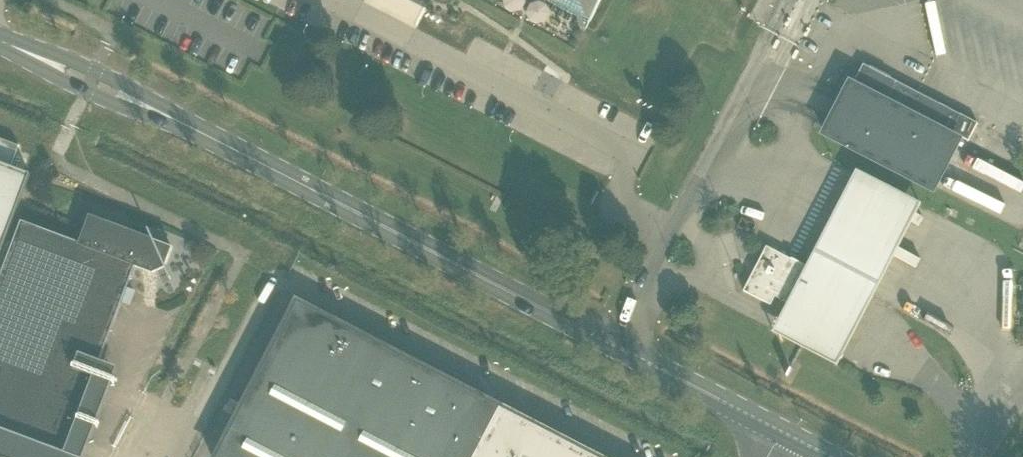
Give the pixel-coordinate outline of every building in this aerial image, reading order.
[(591,19),(601,0),(553,0),(591,19)] [(940,21),(936,0),(926,0),(930,23),(940,21)] [(968,141),(978,123),(917,92),(863,64),(854,82),(855,83),(853,86),(850,84),(835,113),(825,134),(933,190),(943,169),(958,140),(959,136),(968,141)] [(29,177),(14,171),(12,163),(19,146),(0,139),(0,255),(29,177)] [(861,179),(777,337),(840,370),(925,210),(861,179)] [(80,243),(21,221),(0,277),(0,456),(77,456),(65,453),(100,358),(135,266),(152,274),(165,267),(172,248),(154,241),(152,240),(90,217),(80,243)] [(775,296),(790,304),(792,305),(810,269),(766,247),(743,291),(770,305),(775,296)] [(218,456),(478,456),(502,410),(360,336),(358,341),(299,310),(284,340),(279,338),(218,456)] [(502,410),(478,456),(595,456),(502,410)]
